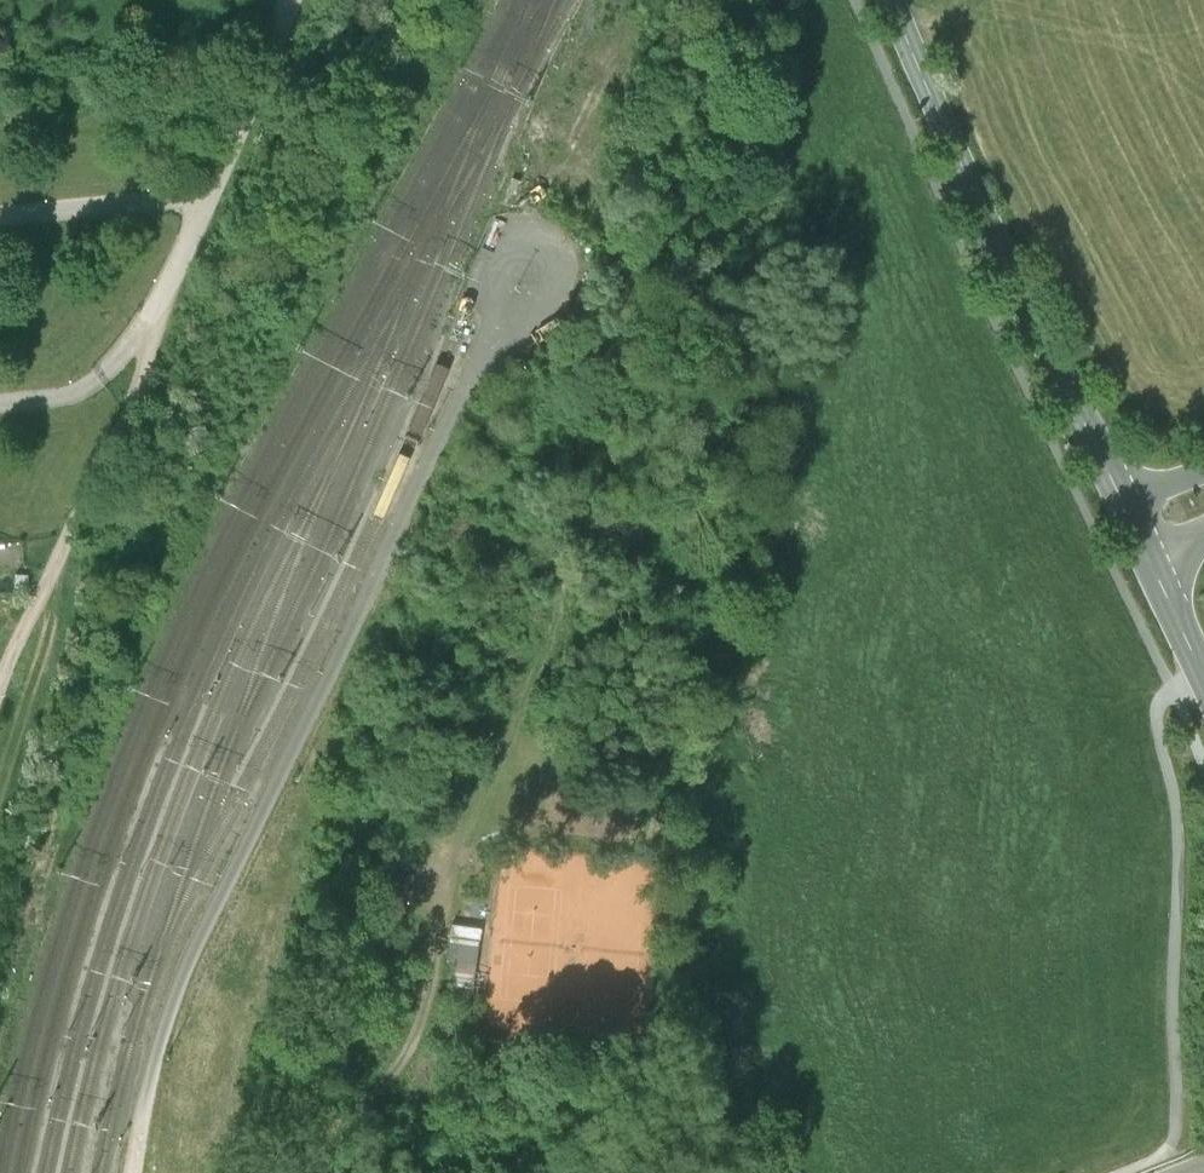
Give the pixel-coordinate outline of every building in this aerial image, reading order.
[(448,989),(482,994),(486,970),(476,969),(481,925),(451,921),(446,956),(452,957),(448,989)]
